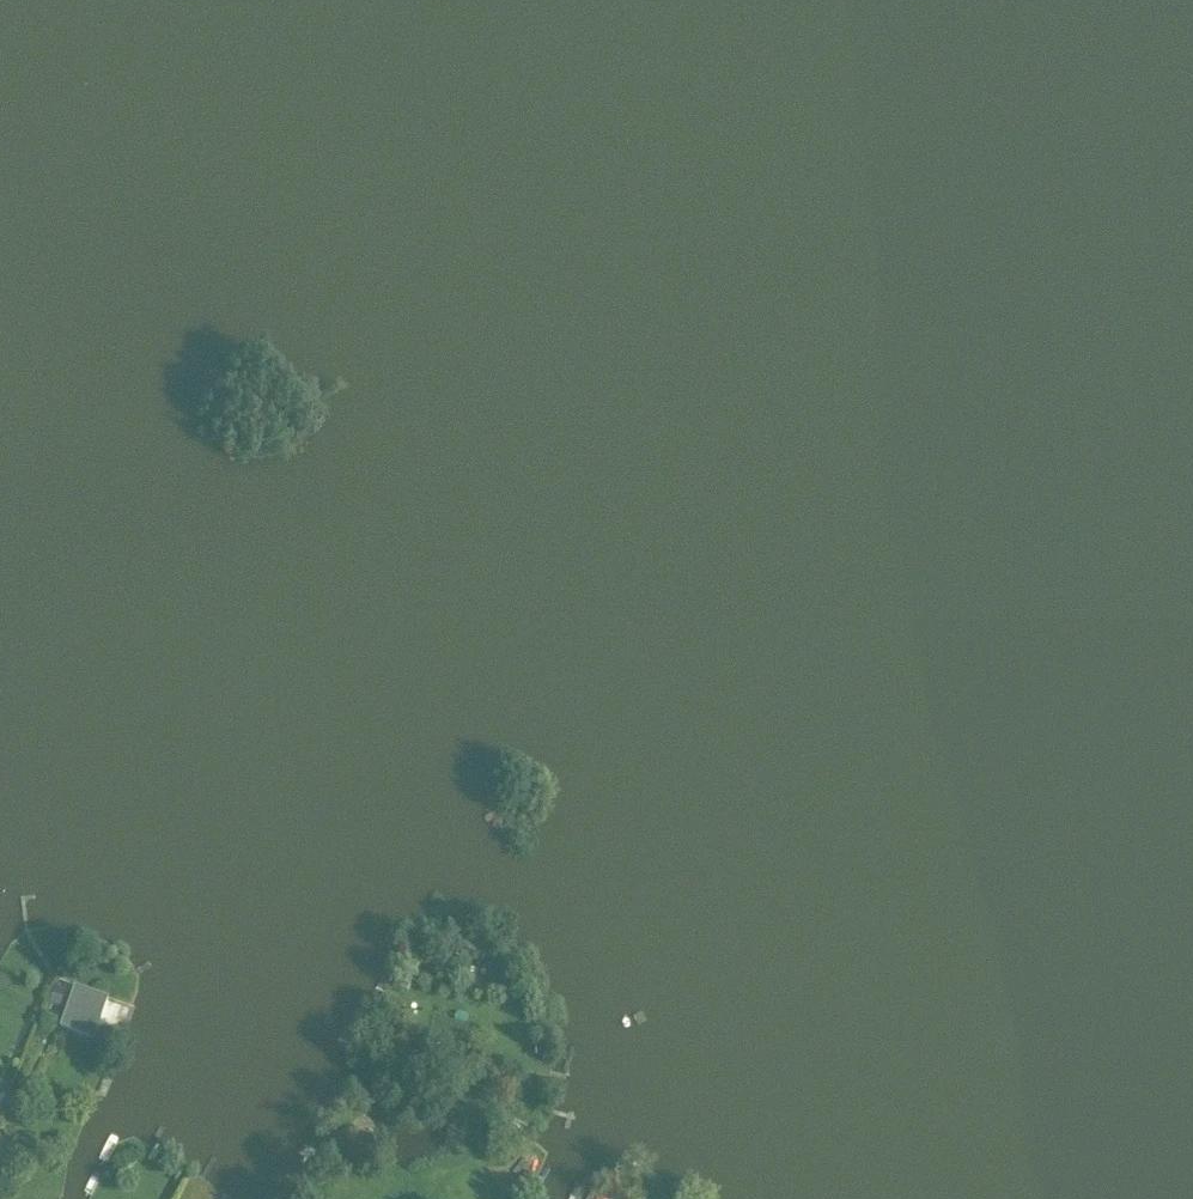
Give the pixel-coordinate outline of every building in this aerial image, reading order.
[(410,960),(399,988),(407,992),(419,964),(410,960)] [(59,1009),(65,993),(62,992),(63,989),(55,986),(48,1004),(59,1009)] [(107,999),(106,999),(74,987),(64,1014),(60,1028),(94,1039),(107,999)]
